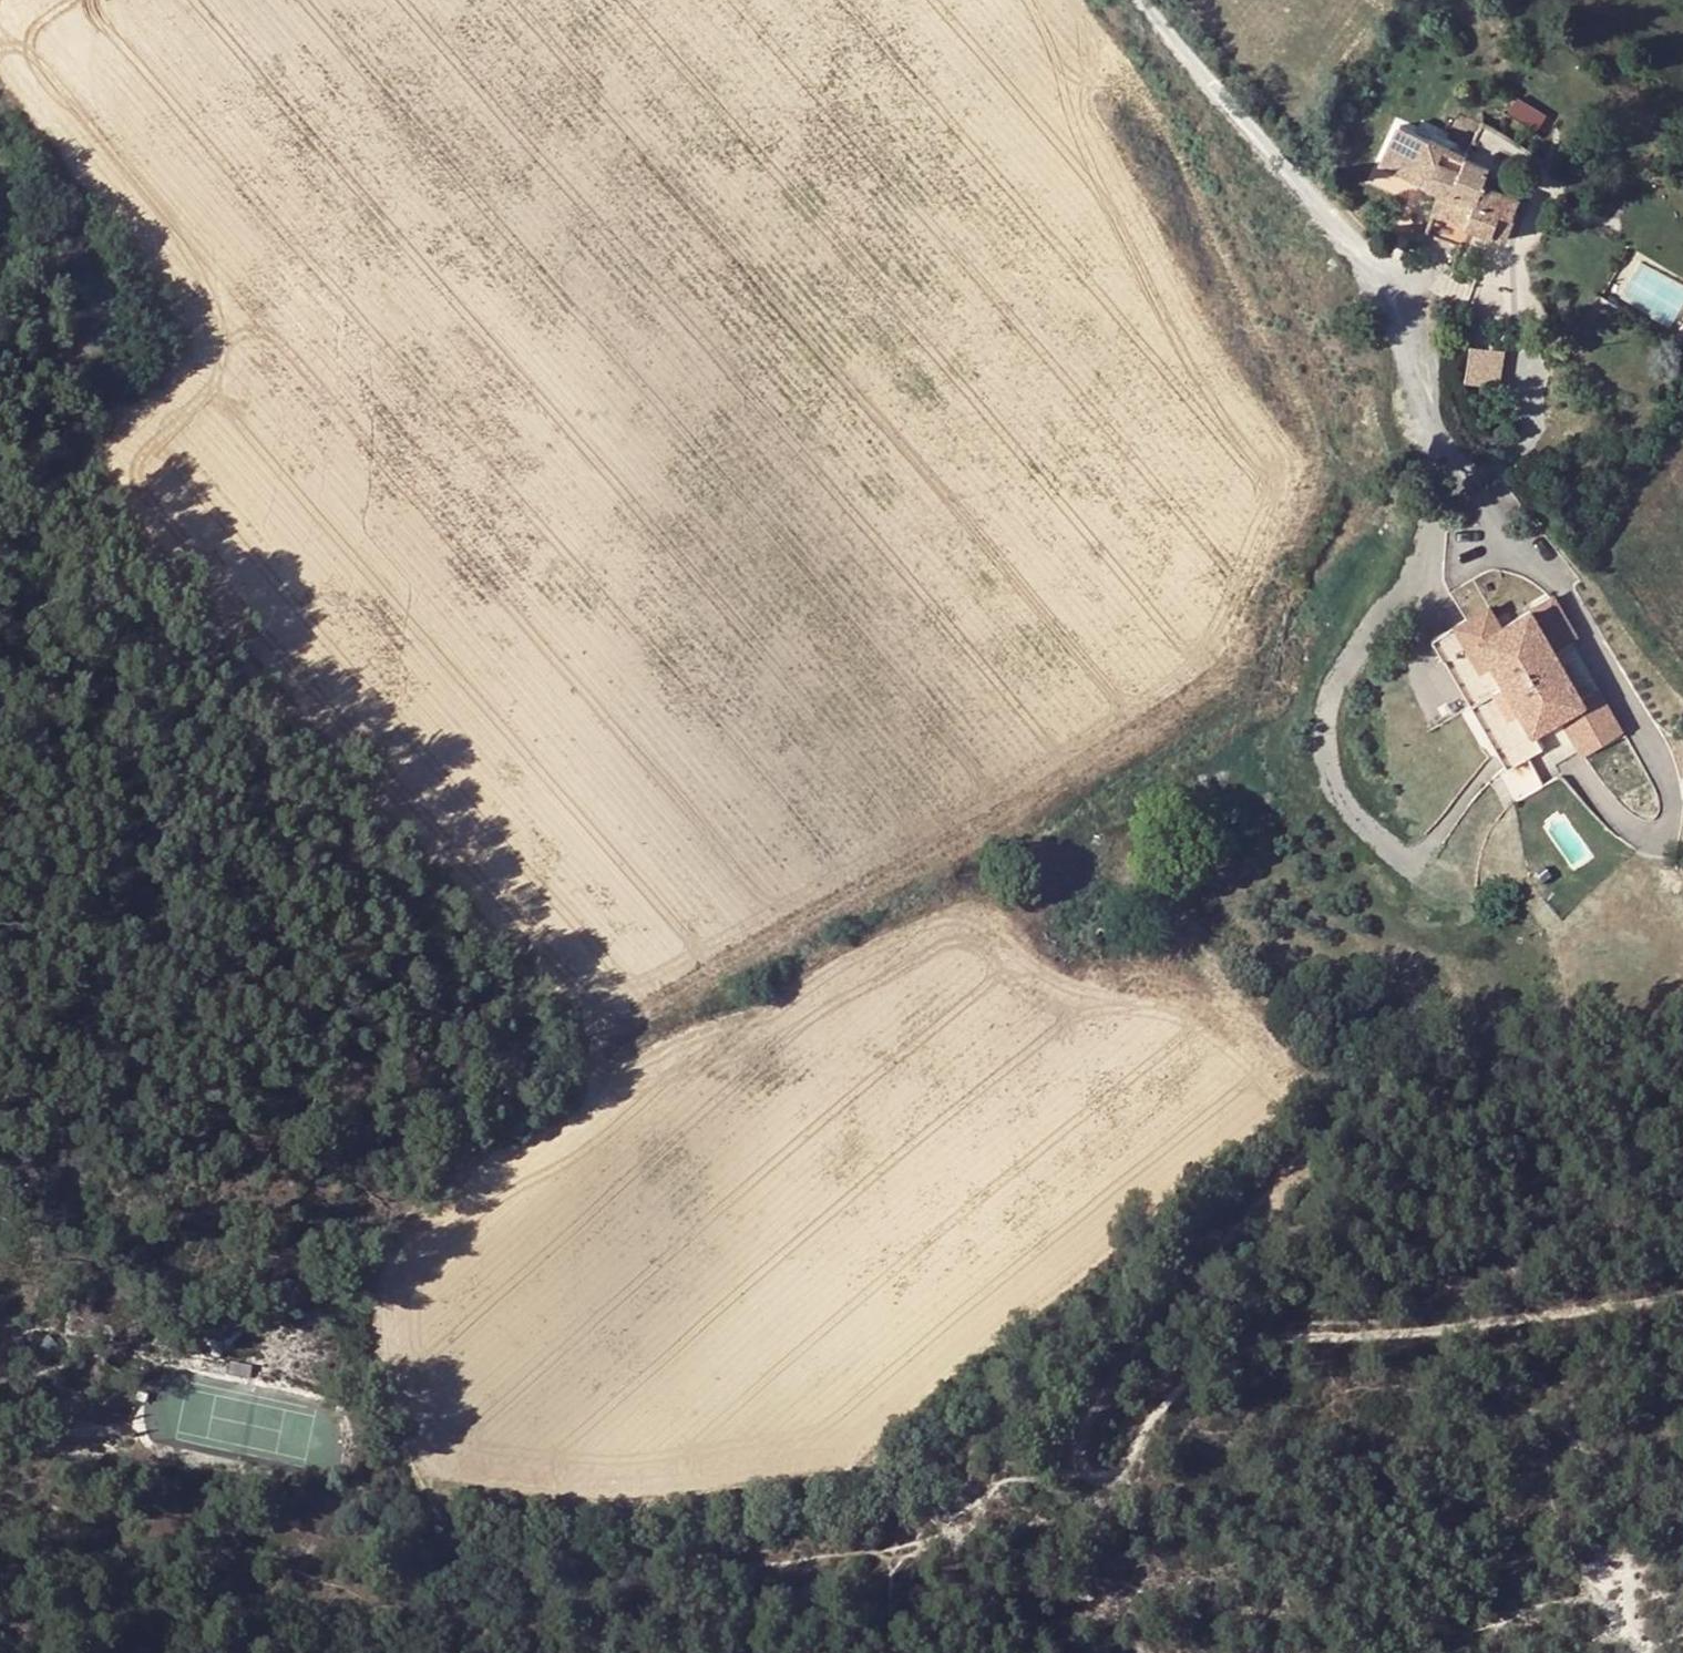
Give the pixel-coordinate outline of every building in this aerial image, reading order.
[(1483,187),(1491,171),(1400,124),(1380,164),(1412,181),(1444,190),(1424,230),(1454,246),(1465,225),(1501,242),(1519,206),(1483,187)] [(1460,375),(1501,378),(1503,345),(1462,342),(1460,375)] [(1575,584),(1553,596),(1575,635),(1597,622),(1575,584)] [(1575,635),(1553,596),(1523,613),(1512,593),(1456,624),(1493,691),(1528,671),(1579,643),(1575,635)] [(1528,671),(1493,691),(1529,755),(1565,735),(1559,724),(1586,709),(1583,703),(1605,690),(1603,686),(1579,643),(1528,671)] [(1643,718),(1620,677),(1603,686),(1605,690),(1583,703),(1586,709),(1603,740),(1643,718)] [(419,1064),(424,1059),(414,1049),(407,1056),(406,1057),(406,1058),(406,1059),(406,1060),(406,1061),(406,1062),(407,1063),(408,1063),(408,1064),(409,1065),(410,1065),(411,1066),(412,1066),(413,1066),(414,1066),(415,1066),(416,1065),(417,1064),(419,1064)]
